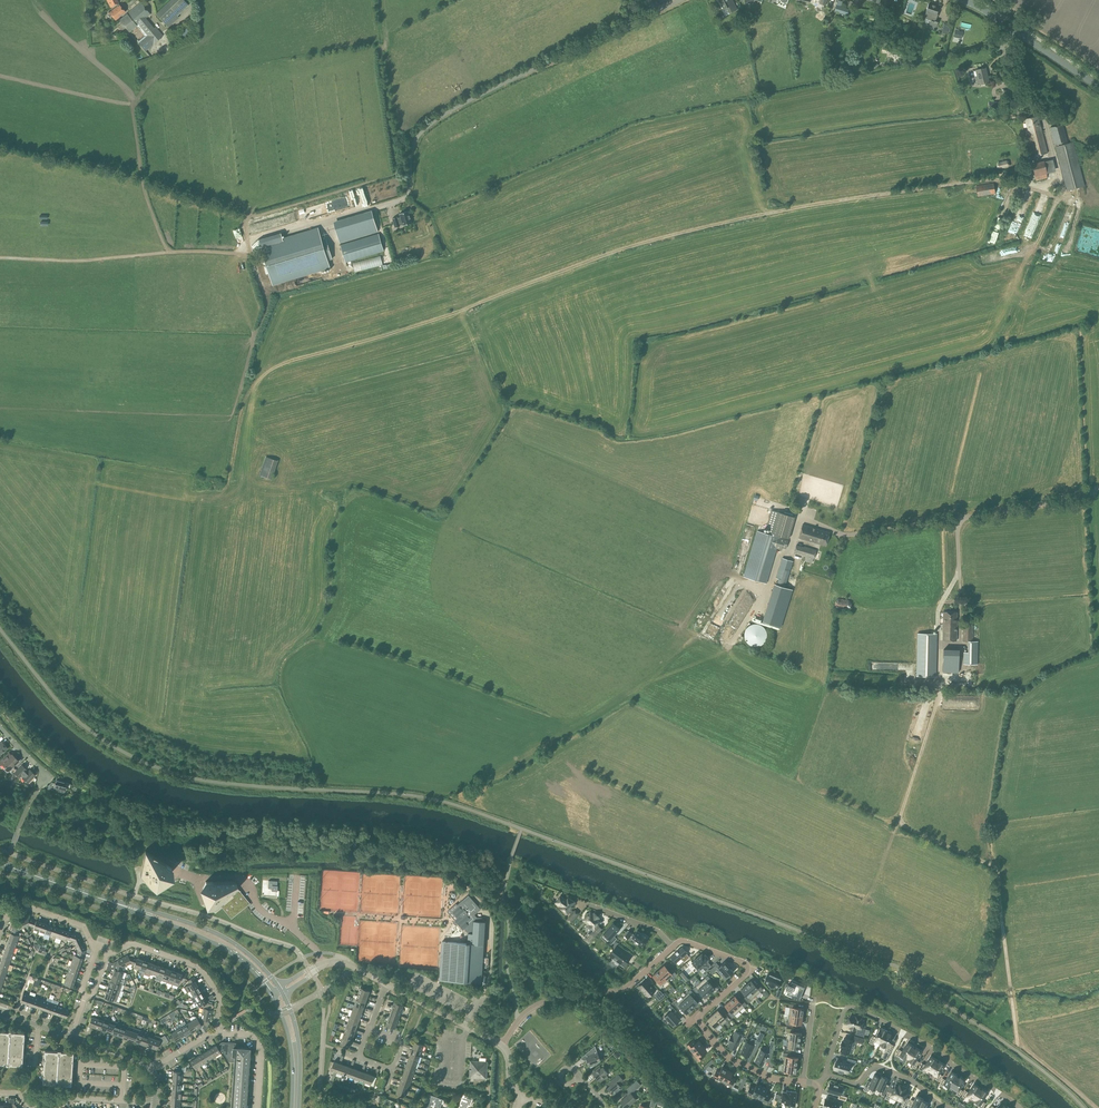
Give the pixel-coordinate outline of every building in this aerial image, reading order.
[(168,27),(179,17),(178,16),(189,5),(184,0),(170,0),(156,14),(168,27)] [(652,0),(645,0),(649,9),(655,6),(652,0)] [(724,9),(724,10),(726,10),(728,10),(729,13),(737,9),(734,3),(733,0),(719,0),(724,9)] [(842,2),(842,1),(838,0),(836,5),(834,11),(847,15),(849,9),(841,6),(842,2)] [(127,14),(120,20),(121,21),(130,32),(137,25),(146,35),(138,42),(145,51),(153,44),(163,36),(156,27),(154,28),(146,18),(147,17),(150,14),(141,2),(127,14)] [(125,12),(125,11),(119,4),(109,12),(115,20),(116,21),(126,13),(125,12)] [(929,4),(925,14),(924,17),(932,20),(930,24),(936,27),(938,20),(936,19),(938,12),(937,12),(939,7),(929,4)] [(951,25),(944,23),(941,33),(948,35),(951,25)] [(976,70),(977,76),(976,77),(977,84),(989,81),(986,68),(984,68),(982,68),(983,68),(976,70)] [(1038,116),(1025,119),(1034,156),(1047,153),(1038,116)] [(1063,124),(1050,128),(1055,147),(1067,191),(1085,186),(1073,142),(1068,143),(1063,124)] [(1044,161),(1032,164),(1036,181),(1047,178),(1046,174),(1047,174),(1047,173),(1056,171),(1053,159),(1044,161)] [(994,183),(976,186),(978,197),(995,194),(994,183)] [(390,214),(394,226),(411,221),(408,209),(390,214)] [(372,212),(334,224),(339,242),(378,231),(372,212)] [(1073,252),(1098,257),(1098,252),(1098,230),(1079,226),(1073,252)] [(321,240),(318,229),(282,240),(280,233),(259,240),(272,285),(329,267),(327,260),(332,259),(326,239),(321,240)] [(1022,232),(1023,238),(1024,238),(1024,242),(1031,242),(1031,232),(1022,232)] [(379,234),(340,246),(345,262),(384,251),(379,234)] [(266,456),(259,476),(272,480),(278,461),(266,456)] [(789,538),(795,517),(772,510),(767,525),(771,527),(769,532),(789,538)] [(826,546),(830,533),(803,525),(799,538),(826,546)] [(788,540),(757,531),(744,576),(766,583),(777,549),(785,551),(788,540)] [(804,547),(797,545),(794,553),(814,559),(816,550),(804,547)] [(793,562),(782,558),(776,578),(787,581),(793,562)] [(736,584),(723,609),(729,612),(733,603),(734,604),(737,599),(736,598),(742,587),(736,584)] [(848,610),(850,608),(851,607),(851,603),(849,600),(838,599),(835,601),(835,605),(837,608),(848,610)] [(957,612),(944,611),(943,641),(956,641),(957,612)] [(968,641),(972,641),(973,625),(963,625),(963,641),(968,642),(968,641)] [(937,634),(917,633),(916,676),(936,677),(937,634)] [(968,641),(968,642),(968,652),(963,652),(963,664),(978,664),(978,641),(972,641),(968,641)] [(959,649),(944,649),(943,672),(959,672),(959,649)] [(8,752),(0,760),(0,763),(1,765),(2,764),(9,770),(18,761),(16,759),(17,758),(15,756),(14,756),(12,754),(11,755),(8,752)] [(28,771),(22,765),(14,773),(19,778),(21,776),(23,777),(22,778),(28,783),(35,775),(30,770),(28,771)] [(66,786),(64,786),(66,781),(56,778),(56,779),(55,783),(53,790),(64,793),(66,786)] [(172,867),(145,850),(140,873),(148,875),(148,882),(156,883),(169,875),(172,867)] [(279,891),(277,891),(272,891),(272,888),(268,888),(269,881),(263,880),(262,895),(279,896),(279,891)] [(269,880),(269,881),(268,888),(272,888),(272,891),(277,891),(278,886),(277,885),(277,881),(269,880)] [(238,889),(236,881),(206,881),(203,889),(208,903),(215,907),(221,903),(225,908),(233,918),(247,907),(250,903),(238,889)] [(442,941),(440,980),(481,983),(482,971),(484,944),(484,942),(485,921),(482,918),(477,917),(474,914),(476,913),(481,909),(470,896),(469,895),(462,900),(458,905),(459,906),(453,911),(458,917),(455,920),(457,922),(459,924),(461,926),(464,929),(465,929),(469,933),(468,943),(442,941)] [(560,896),(555,903),(560,906),(559,907),(568,913),(569,912),(572,914),(570,916),(574,919),(579,913),(575,910),(574,911),(571,909),(575,902),(568,898),(567,900),(560,896)] [(584,916),(584,917),(584,918),(585,919),(584,920),(588,923),(589,924),(588,925),(592,928),(588,933),(590,935),(591,935),(590,935),(587,939),(590,942),(594,938),(602,929),(597,925),(600,922),(601,921),(598,918),(599,917),(595,913),(593,915),(590,912),(589,914),(588,913),(587,913),(586,913),(586,914),(585,914),(584,914),(584,915),(584,916)] [(24,928),(21,921),(13,925),(19,930),(24,928)] [(34,927),(33,929),(39,931),(42,923),(36,921),(34,927)] [(42,923),(39,931),(44,933),(48,925),(42,923)] [(613,923),(604,933),(610,939),(608,942),(611,944),(615,941),(616,939),(614,936),(614,935),(615,935),(617,933),(616,933),(620,929),(613,923)] [(17,935),(19,930),(13,925),(11,933),(17,935)] [(53,927),(48,925),(44,933),(43,938),(49,940),(50,935),(53,927)] [(56,937),(59,929),(53,927),(50,935),(56,937)] [(59,929),(56,937),(62,939),(65,931),(59,929)] [(629,931),(625,936),(631,940),(633,937),(643,945),(648,938),(648,937),(648,936),(645,934),(644,935),(642,933),(641,933),(637,930),(634,934),(632,933),(633,933),(629,931)] [(67,941),(68,939),(70,933),(65,931),(62,939),(67,941)] [(19,936),(17,935),(11,933),(9,939),(17,942),(19,936)] [(68,939),(73,941),(78,935),(70,933),(68,939)] [(76,946),(82,943),(78,935),(73,941),(76,946)] [(7,944),(15,947),(17,942),(9,939),(7,944)] [(615,947),(609,955),(614,958),(614,957),(621,962),(620,963),(624,966),(631,957),(627,954),(620,950),(621,949),(616,946),(618,943),(615,941),(611,944),(615,947)] [(5,950),(13,953),(15,947),(7,944),(5,950)] [(687,953),(688,953),(682,947),(670,957),(676,963),(681,958),(684,961),(690,957),(687,953)] [(3,956),(11,959),(13,953),(5,950),(3,956)] [(134,964),(137,958),(136,958),(135,957),(133,953),(128,956),(128,955),(123,957),(127,966),(132,963),(134,964)] [(702,953),(692,962),(697,968),(696,969),(699,972),(703,968),(705,971),(711,965),(708,962),(709,961),(707,959),(709,958),(705,954),(704,956),(702,953)] [(76,956),(74,955),(72,961),(81,964),(83,958),(76,956)] [(1,961),(9,964),(11,959),(3,956),(1,961)] [(121,971),(122,968),(127,966),(123,957),(118,960),(113,963),(115,967),(114,969),(121,971)] [(134,964),(133,967),(139,969),(142,960),(137,958),(134,964)] [(145,971),(148,962),(142,960),(139,969),(145,971)] [(7,970),(9,964),(1,961),(0,963),(0,967),(7,970)] [(81,964),(72,961),(70,966),(79,969),(81,964)] [(148,962),(145,971),(144,974),(150,976),(150,974),(154,964),(148,962)] [(715,965),(710,970),(713,973),(716,970),(721,975),(722,975),(724,973),(728,977),(734,972),(730,968),(725,962),(720,966),(718,968),(715,965)] [(152,975),(153,973),(156,975),(159,966),(154,964),(150,974),(152,975)] [(664,965),(658,970),(668,980),(673,976),(674,977),(677,974),(672,969),(670,971),(664,965)] [(68,972),(77,975),(79,969),(70,966),(68,972)] [(156,975),(155,978),(161,980),(165,968),(159,966),(156,975)] [(165,968),(161,980),(167,982),(171,970),(165,968)] [(123,972),(121,971),(114,969),(112,975),(121,978),(121,977),(123,972)] [(171,970),(167,982),(172,984),(176,972),(171,970)] [(653,975),(658,981),(656,983),(661,989),(664,986),(663,985),(668,980),(658,970),(653,975)] [(77,975),(68,972),(66,978),(75,981),(77,975)] [(184,981),(187,974),(183,973),(182,974),(176,972),(172,984),(178,986),(179,983),(180,980),(184,981)] [(769,973),(765,982),(769,984),(768,984),(774,987),(774,986),(778,988),(782,979),(769,973)] [(110,980),(122,984),(124,979),(121,977),(121,978),(112,975),(110,980)] [(708,975),(705,977),(705,978),(701,982),(710,993),(715,989),(710,982),(712,980),(708,975)] [(187,980),(189,984),(184,987),(187,993),(190,991),(198,986),(195,981),(196,980),(194,977),(187,980)] [(64,984),(72,987),(75,981),(66,978),(64,984)] [(108,986),(120,990),(122,984),(110,980),(108,986)] [(751,980),(746,985),(754,994),(756,996),(761,991),(761,992),(763,990),(759,985),(757,987),(751,980)] [(640,986),(649,996),(654,991),(652,988),(653,988),(652,987),(650,986),(651,985),(650,984),(649,985),(646,981),(644,982),(641,985),(640,986)] [(693,988),(697,993),(700,991),(705,997),(710,993),(701,982),(696,986),(695,986),(693,988)] [(788,990),(787,993),(792,995),(792,996),(800,999),(804,987),(799,985),(792,982),(791,983),(789,982),(786,990),(788,990)] [(746,985),(741,989),(747,996),(744,998),(749,1003),(751,1001),(751,1000),(756,996),(754,994),(746,985)] [(106,992),(118,996),(120,990),(108,986),(106,992)] [(198,986),(190,991),(193,996),(201,991),(198,986)] [(370,991),(361,988),(359,993),(368,997),(370,991)] [(689,993),(683,998),(692,1008),(698,1003),(693,997),(695,995),(690,990),(688,992),(689,993)] [(190,998),(193,1003),(194,1003),(204,996),(201,991),(193,996),(190,998)] [(104,997),(116,1002),(118,996),(106,992),(104,997)] [(23,993),(20,1001),(26,1003),(29,995),(23,993)] [(356,999),(366,1002),(368,997),(359,993),(356,999)] [(32,1005),(35,997),(29,995),(26,1003),(32,1005)] [(207,1002),(204,996),(194,1003),(196,1006),(199,1007),(202,1005),(207,1002)] [(735,996),(730,1000),(739,1011),(744,1007),(745,1007),(747,1005),(743,1000),(740,1002),(735,996)] [(35,997),(32,1005),(38,1007),(41,999),(35,997)] [(677,1002),(674,1004),(679,1010),(682,1007),(687,1013),(692,1008),(683,998),(678,1003),(677,1002)] [(43,1009),(46,1001),(41,999),(38,1007),(43,1009)] [(366,1002),(356,999),(354,1005),(364,1008),(366,1002)] [(725,1005),(730,1011),(728,1013),(732,1018),(735,1016),(735,1015),(739,1011),(730,1000),(725,1005)] [(46,1001),(43,1009),(49,1011),(52,1003),(46,1001)] [(393,1005),(392,1004),(391,1007),(402,1011),(404,1005),(394,1001),(393,1005)] [(202,1013),(211,1015),(212,1010),(211,1010),(213,1004),(208,1003),(207,1002),(202,1005),(203,1008),(202,1013)] [(55,1013),(58,1005),(52,1003),(49,1011),(55,1013)] [(670,1004),(667,1007),(671,1011),(665,1016),(668,1020),(668,1021),(670,1023),(673,1026),(679,1020),(673,1013),(676,1011),(670,1004)] [(790,1007),(789,1015),(791,1015),(803,1016),(804,1009),(796,1008),(796,1005),(790,1004),(789,1007),(790,1007)] [(58,1005),(55,1013),(60,1015),(63,1007),(58,1005)] [(350,1010),(351,1010),(352,1010),(362,1014),(364,1008),(354,1005),(354,1007),(351,1006),(350,1010)] [(66,1017),(69,1009),(63,1007),(60,1015),(66,1017)] [(390,1008),(392,1008),(390,1013),(400,1016),(402,1011),(391,1007),(390,1008)] [(348,1015),(350,1016),(360,1019),(362,1014),(352,1010),(351,1010),(348,1015)] [(718,1010),(713,1014),(721,1024),(722,1025),(727,1021),(728,1021),(730,1019),(726,1014),(723,1016),(718,1010)] [(200,1018),(198,1020),(201,1026),(203,1025),(207,1026),(209,1020),(209,1021),(211,1015),(202,1013),(200,1018)] [(389,1017),(387,1017),(387,1018),(397,1022),(400,1016),(390,1013),(389,1017)] [(713,1014),(708,1019),(711,1022),(708,1024),(714,1030),(716,1028),(721,1024),(713,1014)] [(787,1022),(787,1025),(793,1026),(794,1023),(802,1024),(803,1016),(791,1015),(789,1015),(788,1022),(787,1022)] [(91,1016),(88,1025),(94,1027),(97,1019),(91,1016)] [(193,1016),(190,1018),(191,1021),(196,1029),(201,1026),(198,1020),(196,1017),(193,1016)] [(348,1022),(358,1025),(360,1019),(350,1016),(348,1022)] [(851,1026),(850,1028),(858,1030),(857,1034),(864,1036),(866,1029),(861,1027),(863,1022),(861,1021),(862,1019),(855,1016),(854,1019),(849,1018),(847,1025),(851,1026)] [(110,1019),(104,1017),(103,1021),(100,1029),(106,1031),(110,1019)] [(386,1020),(387,1021),(386,1024),(395,1028),(397,1022),(387,1018),(386,1020)] [(100,1029),(103,1021),(97,1019),(94,1027),(100,1029)] [(111,1033),(115,1021),(110,1019),(106,1031),(111,1033)] [(121,1024),(121,1023),(115,1021),(111,1033),(117,1035),(121,1024)] [(186,1024),(191,1032),(196,1029),(191,1021),(186,1024)] [(346,1027),(355,1031),(358,1025),(348,1022),(346,1027)] [(117,1035),(123,1037),(127,1026),(127,1025),(121,1023),(121,1024),(117,1035)] [(174,1027),(176,1030),(181,1038),(186,1035),(181,1027),(179,1024),(174,1027)] [(181,1027),(186,1035),(191,1032),(186,1024),(181,1027)] [(127,1025),(127,1026),(123,1037),(128,1039),(132,1027),(127,1025)] [(134,1041),(138,1029),(132,1027),(128,1039),(134,1041)] [(344,1033),(353,1036),(355,1031),(346,1027),(344,1033)] [(787,1028),(786,1031),(787,1032),(787,1039),(800,1041),(801,1033),(793,1032),(794,1029),(787,1028)] [(879,1045),(880,1045),(887,1030),(882,1028),(881,1028),(880,1028),(876,1037),(873,1035),(869,1042),(873,1044),(874,1041),(880,1044),(879,1045)] [(138,1029),(134,1041),(140,1043),(144,1031),(138,1029)] [(171,1034),(175,1042),(181,1038),(176,1030),(171,1034)] [(887,1031),(887,1030),(880,1045),(886,1048),(885,1051),(889,1053),(893,1045),(889,1043),(893,1034),(887,1031)] [(12,1032),(12,1031),(8,1031),(8,1032),(0,1031),(0,1064),(6,1064),(6,1065),(9,1066),(9,1065),(22,1066),(23,1057),(23,1054),(23,1045),(24,1044),(24,1041),(24,1033),(12,1032)] [(148,1036),(149,1033),(144,1031),(140,1043),(145,1045),(148,1036)] [(739,1041),(742,1043),(745,1037),(742,1036),(742,1034),(735,1031),(733,1037),(731,1036),(728,1041),(730,1042),(729,1046),(736,1049),(739,1041)] [(746,1042),(741,1053),(747,1056),(749,1052),(751,1053),(752,1050),(756,1052),(764,1034),(760,1032),(756,1040),(752,1038),(749,1043),(746,1042)] [(353,1036),(344,1033),(342,1039),(351,1042),(353,1036)] [(864,1038),(852,1034),(850,1040),(844,1038),(843,1041),(842,1041),(840,1047),(842,1047),(841,1051),(849,1053),(852,1044),(855,1045),(856,1042),(862,1044),(864,1038)] [(155,1035),(154,1038),(151,1047),(157,1049),(159,1043),(164,1044),(169,1042),(168,1041),(170,1040),(167,1035),(165,1036),(165,1035),(161,1037),(155,1035)] [(154,1038),(148,1036),(145,1045),(151,1047),(154,1038)] [(340,1044),(349,1048),(351,1042),(342,1039),(340,1044)] [(787,1039),(786,1039),(788,1040),(788,1047),(784,1046),(784,1050),(791,1051),(791,1047),(799,1048),(800,1041),(787,1039)] [(695,1041),(694,1040),(687,1045),(693,1052),(703,1045),(700,1042),(699,1040),(697,1042),(696,1043),(695,1041)] [(413,1047),(422,1051),(424,1045),(415,1042),(413,1047)] [(250,1058),(248,1058),(249,1054),(248,1053),(248,1052),(248,1051),(247,1051),(247,1050),(246,1050),(246,1049),(245,1049),(244,1049),(243,1049),(243,1048),(234,1048),(234,1043),(230,1043),(223,1043),(222,1043),(221,1043),(221,1044),(220,1044),(220,1045),(220,1046),(220,1047),(220,1048),(228,1061),(234,1061),(234,1063),(231,1107),(246,1107),(250,1058)] [(899,1057),(900,1055),(907,1059),(914,1048),(913,1047),(913,1046),(908,1043),(902,1051),(899,1050),(896,1055),(899,1057)] [(221,1053),(216,1045),(211,1049),(215,1056),(221,1053)] [(705,1048),(703,1045),(693,1052),(699,1060),(699,1059),(705,1055),(704,1053),(703,1052),(704,1051),(706,1049),(705,1048)] [(591,1069),(600,1060),(595,1046),(585,1054),(588,1057),(587,1058),(591,1069)] [(422,1051),(413,1047),(411,1053),(420,1056),(422,1051)] [(761,1049),(756,1061),(763,1065),(767,1058),(772,1060),(774,1049),(768,1048),(766,1052),(761,1049)] [(915,1049),(914,1048),(907,1059),(914,1063),(912,1067),(915,1069),(919,1062),(916,1060),(921,1051),(916,1048),(915,1049)] [(215,1056),(211,1049),(206,1052),(210,1059),(215,1056)] [(45,1051),(42,1083),(55,1084),(55,1085),(58,1085),(58,1084),(71,1085),(72,1077),(72,1076),(72,1075),(72,1071),(72,1067),(72,1063),(73,1062),(73,1061),(73,1052),(61,1052),(61,1051),(57,1050),(57,1051),(45,1051)] [(210,1059),(206,1052),(200,1055),(205,1063),(210,1059)] [(409,1059),(418,1062),(420,1056),(411,1053),(409,1059)] [(784,1056),(783,1063),(785,1064),(797,1065),(798,1058),(790,1057),(791,1053),(784,1053),(783,1056),(784,1056)] [(205,1063),(200,1055),(195,1058),(200,1066),(205,1063)] [(930,1073),(937,1061),(936,1060),(936,1059),(931,1056),(925,1065),(922,1063),(919,1069),(922,1071),(923,1068),(930,1073)] [(190,1061),(195,1069),(200,1066),(195,1058),(190,1061)] [(834,1069),(838,1071),(838,1072),(842,1073),(843,1072),(847,1073),(850,1064),(855,1065),(857,1060),(848,1058),(846,1062),(843,1061),(843,1063),(836,1061),(834,1069)] [(407,1064),(416,1068),(418,1062),(409,1059),(407,1064)] [(337,1073),(340,1063),(334,1061),(331,1070),(337,1073)] [(487,1062),(471,1061),(470,1077),(479,1078),(479,1085),(486,1085),(486,1078),(487,1062)] [(938,1062),(937,1061),(930,1073),(937,1077),(935,1079),(939,1081),(942,1075),(939,1073),(945,1065),(939,1061),(938,1062)] [(705,1066),(704,1066),(706,1069),(705,1069),(710,1072),(712,1068),(709,1066),(710,1065),(708,1062),(705,1066)] [(342,1075),(346,1065),(340,1063),(337,1073),(342,1075)] [(783,1063),(782,1071),(784,1071),(796,1073),(797,1065),(785,1064),(783,1063)] [(416,1068),(407,1064),(405,1070),(414,1073),(416,1068)] [(347,1079),(348,1077),(351,1067),(346,1065),(342,1075),(341,1077),(347,1079)] [(354,1079),(357,1069),(351,1067),(348,1077),(354,1079)] [(601,1069),(599,1067),(593,1073),(600,1082),(607,1076),(605,1074),(607,1073),(603,1068),(601,1069)] [(724,1068),(722,1067),(722,1069),(721,1070),(719,1069),(717,1069),(714,1075),(714,1076),(722,1080),(728,1070),(724,1068)] [(357,1069),(354,1079),(359,1081),(363,1071),(357,1069)] [(403,1076),(412,1079),(414,1073),(405,1070),(403,1076)] [(731,1072),(728,1070),(722,1080),(732,1085),(732,1084),(735,1078),(733,1077),(731,1076),(732,1074),(733,1072),(731,1072)] [(365,1083),(368,1074),(363,1071),(359,1081),(365,1083)] [(944,1084),(951,1088),(958,1077),(956,1076),(957,1075),(951,1071),(946,1080),(943,1078),(939,1084),(943,1086),(944,1084)] [(368,1074),(365,1083),(371,1085),(374,1076),(368,1074)] [(610,1082),(612,1084),(608,1088),(614,1096),(622,1089),(618,1084),(623,1080),(618,1075),(610,1082)] [(868,1088),(875,1091),(882,1076),(881,1076),(880,1077),(874,1075),(871,1082),(868,1080),(863,1090),(867,1091),(868,1088)] [(412,1079),(403,1076),(400,1081),(410,1085),(412,1079)] [(887,1089),(884,1087),(888,1079),(882,1076),(875,1091),(876,1089),(882,1092),(881,1094),(884,1096),(887,1089)] [(959,1077),(958,1077),(951,1088),(957,1092),(956,1094),(959,1096),(963,1091),(960,1089),(965,1080),(960,1076),(959,1077)] [(398,1087),(408,1090),(410,1085),(400,1081),(398,1087)] [(641,1085),(636,1081),(629,1087),(633,1092),(641,1085)] [(843,1086),(830,1083),(827,1092),(839,1095),(838,1098),(846,1100),(847,1097),(840,1095),(843,1086)] [(758,1084),(757,1084),(756,1085),(755,1087),(754,1086),(751,1085),(748,1091),(747,1092),(757,1097),(762,1086),(758,1084)] [(890,1098),(896,1101),(903,1086),(900,1085),(899,1085),(896,1084),(892,1093),(888,1091),(885,1099),(889,1100),(890,1098)] [(966,1096),(973,1100),(980,1089),(979,1088),(979,1087),(974,1084),(968,1092),(965,1090),(962,1096),(965,1098),(966,1096)] [(766,1088),(762,1086),(757,1097),(767,1102),(767,1101),(771,1102),(771,1101),(773,1097),(770,1096),(771,1094),(768,1093),(766,1092),(767,1090),(767,1089),(766,1088)] [(906,1087),(903,1086),(896,1101),(897,1099),(903,1102),(901,1106),(905,1107),(909,1098),(905,1097),(909,1090),(905,1088),(906,1087)] [(396,1093),(406,1096),(408,1090),(398,1087),(396,1093)] [(782,1091),(781,1102),(785,1102),(784,1105),(795,1106),(797,1091),(786,1089),(786,1091),(782,1091)] [(980,1089),(973,1100),(980,1104),(979,1107),(981,1107),(982,1107),(985,1103),(982,1101),(988,1092),(982,1089),(982,1090),(980,1089)] [(626,1107),(627,1107),(636,1100),(630,1093),(620,1102),(626,1107)] [(426,1107),(440,1107),(442,1104),(443,1104),(445,1100),(429,1094),(424,1107),(426,1107)] [(458,1107),(468,1107),(469,1106),(470,1106),(472,1102),(474,1098),(463,1094),(458,1107)] [(925,1098),(918,1096),(914,1105),(911,1103),(909,1107),(921,1107),(925,1098)] [(925,1098),(921,1107),(929,1107),(931,1103),(925,1101),(926,1099),(925,1098)] [(823,1106),(829,1107),(837,1107),(838,1103),(841,1104),(842,1101),(836,1099),(835,1102),(825,1099),(823,1106)]
